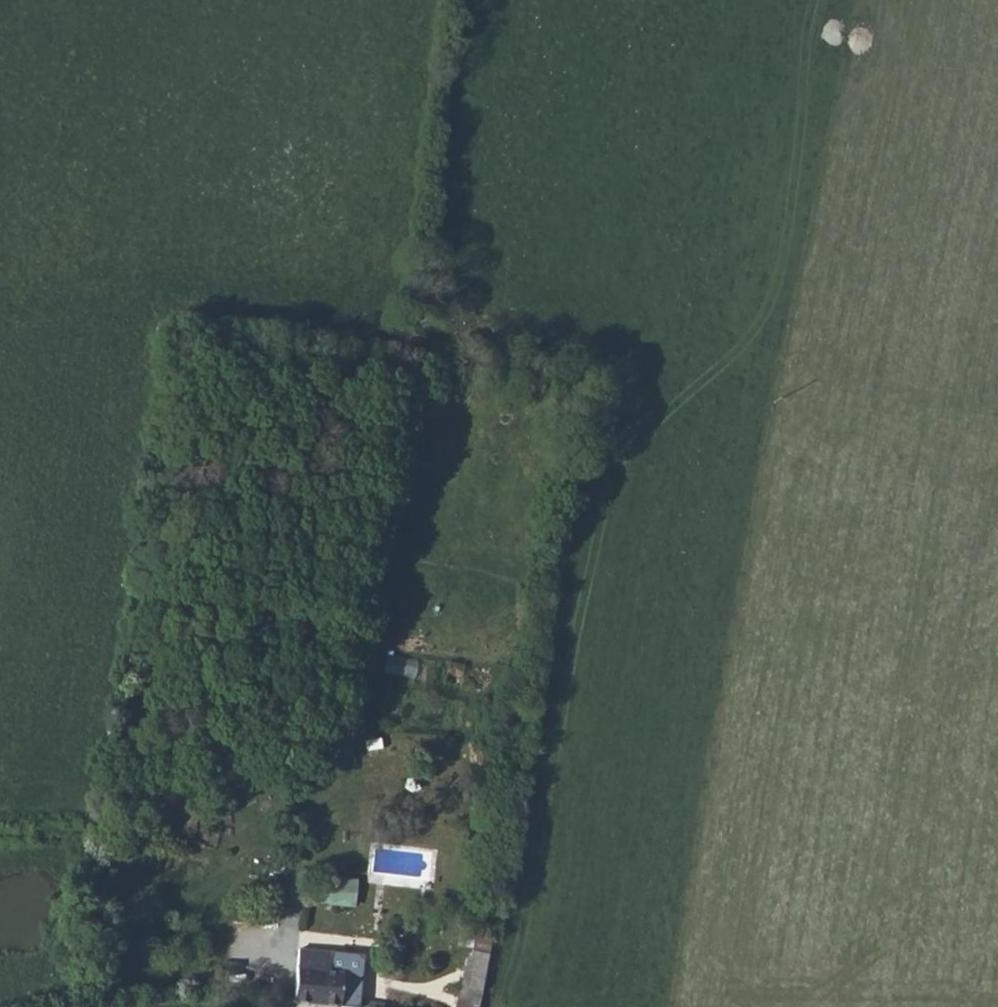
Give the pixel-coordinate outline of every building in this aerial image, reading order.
[(341,1006),(354,1006),(357,977),(342,975),(344,954),(299,949),(293,1002),(341,1006)] [(489,958),(474,954),(466,959),(455,1006),(478,1006),(489,958)]
